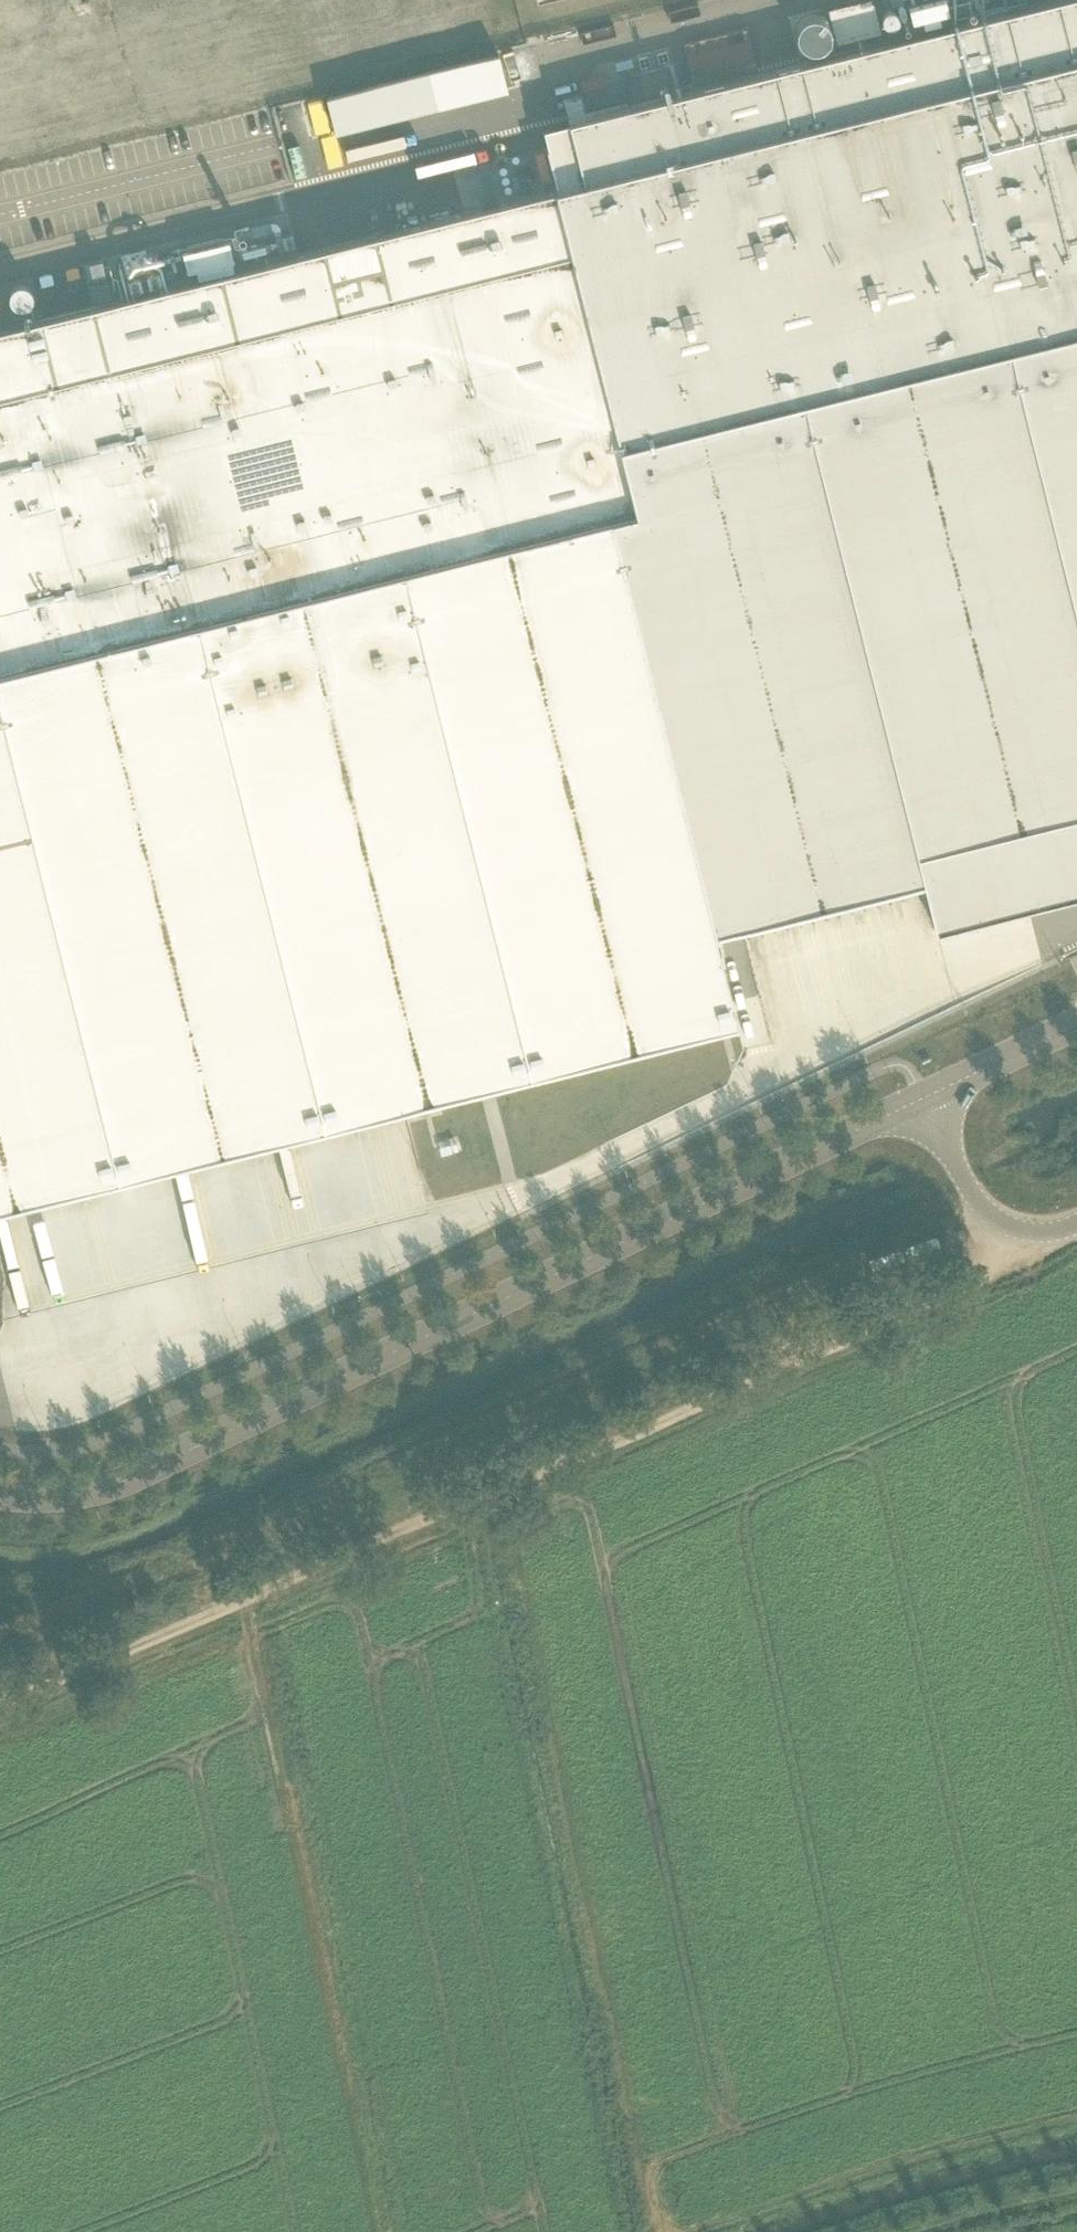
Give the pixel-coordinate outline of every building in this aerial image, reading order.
[(737,1021),(720,955),(723,955),(717,930),(922,878),(934,926),(1076,891),(1076,0),(1055,0),(568,122),(584,183),(558,189),(0,329),(0,1206),(737,1021)] [(827,8),(836,44),(882,33),(873,0),(860,0),(827,8)] [(329,132),(519,90),(511,53),(320,95),(329,132)] [(46,301),(43,282),(21,287),(25,305),(46,301)]
